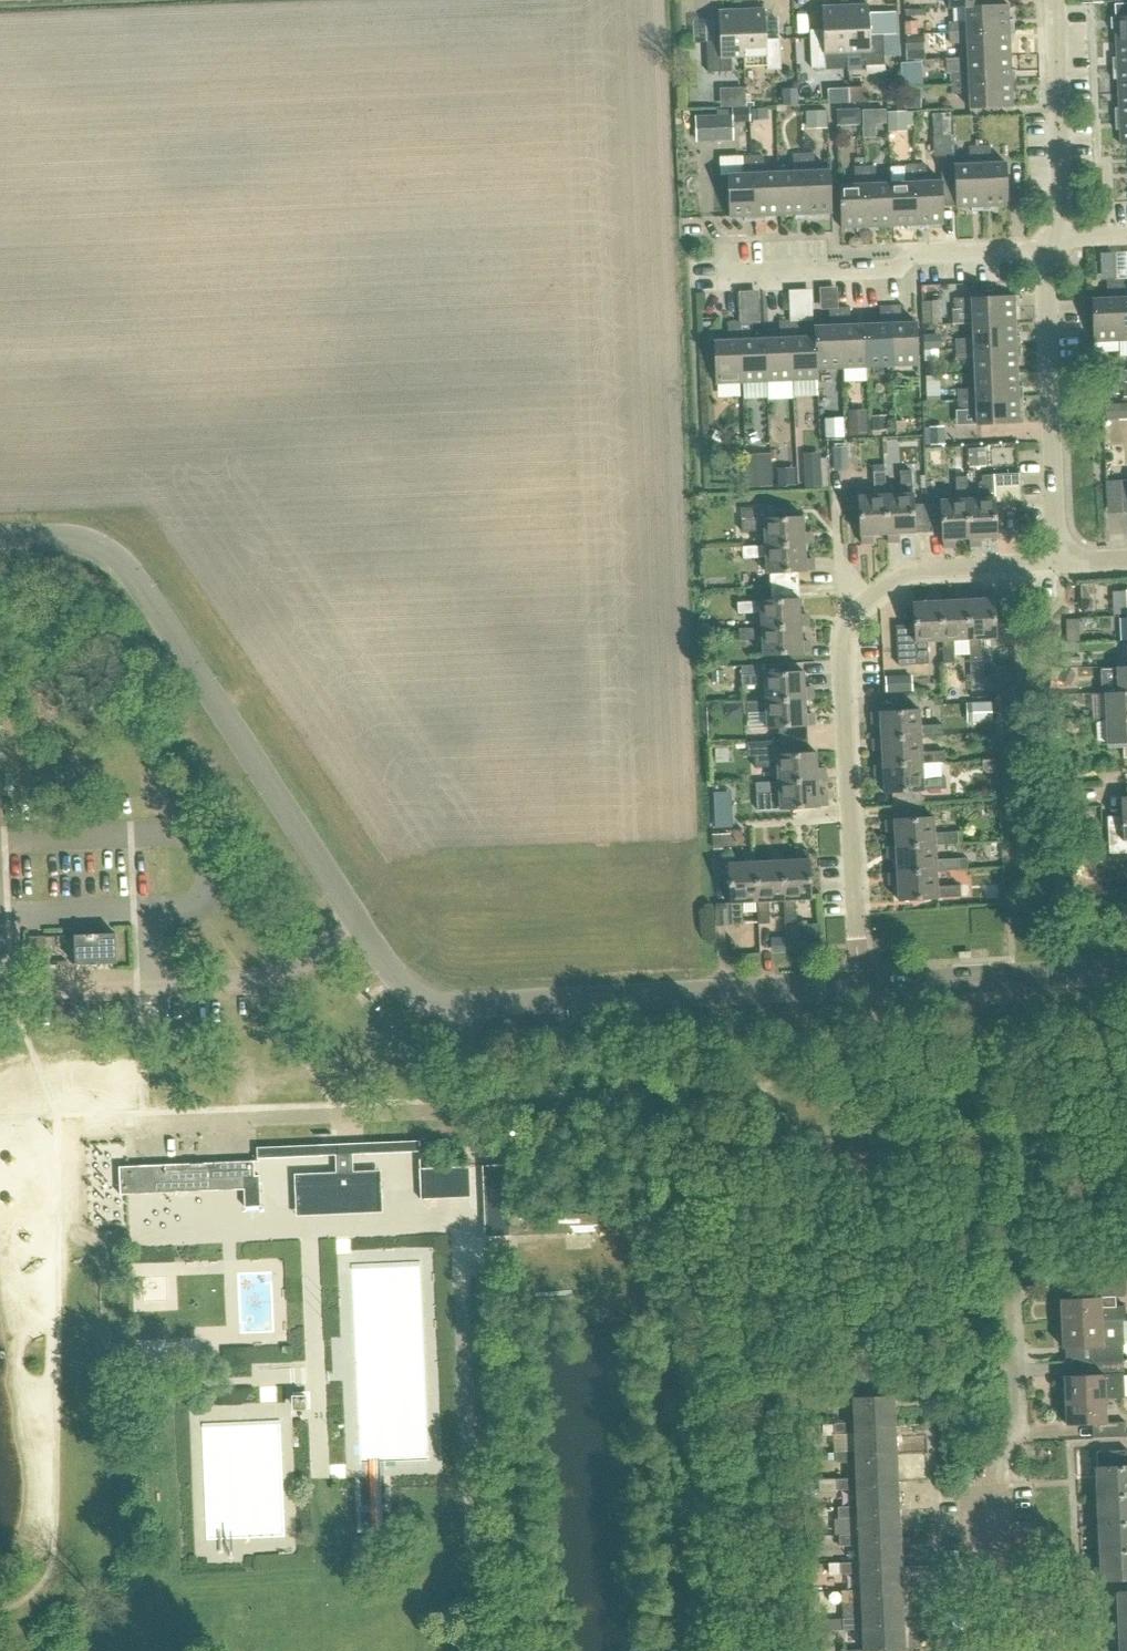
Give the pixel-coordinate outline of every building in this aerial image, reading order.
[(992,6),(992,0),(949,0),(949,9),(965,8),(992,6)] [(1126,43),(1126,3),(1114,3),(1114,17),(1110,18),(1111,29),(1115,29),(1116,43),(1126,43)] [(845,6),(847,53),(860,52),(860,66),(884,65),(883,35),(870,35),(868,5),(845,6)] [(992,6),(965,8),(966,22),(949,23),(949,34),(1013,31),(1013,20),(1008,20),(1008,5),(992,6)] [(822,7),(823,37),(810,38),(811,68),(825,68),(824,54),(847,53),(845,6),(822,7)] [(742,10),(744,57),(766,56),(767,70),(781,70),(779,39),(766,40),(765,9),(742,10)] [(718,11),(720,42),(706,42),(708,73),(731,72),(731,58),(744,57),(742,10),(718,11)] [(916,21),(905,22),(905,35),(917,35),(916,21)] [(1009,42),(1014,41),(1013,31),(949,34),(950,44),(967,43),(967,58),(1010,56),(1009,42)] [(924,37),(906,37),(906,51),(924,50),(924,37)] [(1112,58),(1112,69),(1126,68),(1126,43),(1116,43),(1116,58),(1112,58)] [(1010,56),(967,58),(968,73),(951,73),(952,84),(1016,81),(1015,70),(1011,71),(1010,56)] [(901,66),(901,84),(918,84),(918,66),(901,66)] [(1112,69),(1113,80),(1117,79),(1118,94),(1126,93),(1126,68),(1112,69)] [(1012,92),(1016,92),(1016,81),(952,84),(952,95),(969,94),(970,109),(1012,107),(1012,92)] [(717,106),(742,104),(741,86),(716,87),(717,106)] [(797,88),(782,89),(783,106),(798,105),(797,88)] [(920,89),(904,90),(905,109),(921,109),(920,89)] [(1118,94),(1119,108),(1114,108),(1115,119),(1126,119),(1126,93),(1118,94)] [(950,144),(949,113),(930,113),(932,144),(950,144)] [(696,138),(732,138),(732,117),(696,117),(696,138)] [(1115,119),(1115,130),(1120,130),(1120,145),(1126,145),(1126,119),(1115,119)] [(979,147),(969,148),(969,165),(954,165),(956,208),(971,207),(971,212),(982,211),(979,147)] [(990,147),(979,147),(982,211),(993,211),(993,206),(1008,206),(1006,163),(990,164),(990,147)] [(803,155),(806,219),(816,218),(816,214),(831,213),(830,170),(814,171),(814,154),(803,155)] [(793,172),(778,173),(780,215),(795,215),(795,219),(806,219),(803,155),(792,155),(793,172)] [(753,157),(719,158),(720,175),(727,175),(729,218),(744,217),(744,221),(755,221),(753,157)] [(763,157),(753,157),(755,221),(766,221),(766,216),(780,215),(778,173),(764,173),(763,157)] [(925,165),(915,166),(917,230),(928,229),(928,225),(943,224),(941,181),(926,182),(925,165)] [(904,166),(905,183),(890,183),(892,226),(906,226),(907,230),(917,230),(915,166),(904,166)] [(875,167),(864,168),(867,232),(878,231),(878,227),(892,226),(890,183),(876,184),(875,167)] [(854,168),(854,185),(839,186),(841,228),(856,228),(856,232),(867,232),(864,168),(854,168)] [(1126,277),(1126,250),(1098,251),(1099,278),(1126,277)] [(1116,282),(1119,341),(1126,341),(1126,282),(1126,281),(1116,282)] [(1106,282),(1107,299),(1091,299),(1093,342),(1119,341),(1116,282),(1106,282)] [(818,307),(834,306),(833,286),(817,287),(818,307)] [(809,319),(809,288),(786,289),(787,319),(809,319)] [(736,323),(758,322),(757,289),(735,290),(736,323)] [(1018,296),(954,299),(955,310),(971,309),(972,324),(1015,322),(1014,308),(1019,307),(1018,296)] [(921,301),(922,323),(941,322),(940,300),(921,301)] [(890,307),(892,367),(918,365),(916,323),(901,323),(900,306),(890,307)] [(890,307),(879,307),(880,324),(865,325),(867,368),(892,367),(890,307)] [(829,309),(829,326),(814,327),(814,337),(815,337),(817,370),(842,369),(839,309),(829,309)] [(850,309),(839,309),(842,369),(867,368),(865,325),(850,325),(850,309)] [(779,339),(765,339),(767,382),(792,381),(789,321),(779,322),(779,339)] [(815,337),(814,337),(801,338),(800,321),(789,321),(792,381),(818,380),(817,370),(815,337)] [(973,338),(956,339),(956,350),(1020,347),(1020,336),(1015,336),(1015,322),(972,324),(973,338)] [(749,323),(739,324),(741,383),(767,382),(765,339),(750,340),(749,323)] [(729,341),(714,342),(716,384),(741,383),(739,324),(728,324),(729,341)] [(940,335),(923,336),(923,351),(940,350),(940,335)] [(1016,358),(1021,358),(1020,347),(956,350),(957,360),(974,360),(974,374),(1017,372),(1016,358)] [(974,374),(975,389),(958,390),(959,400),(1023,397),(1022,387),(1018,387),(1017,372),(974,374)] [(1118,374),(1105,375),(1106,395),(1119,395),(1118,374)] [(926,377),(927,401),(939,401),(939,376),(926,377)] [(1023,397),(959,400),(959,411),(976,410),(976,425),(1019,423),(1019,408),(1023,408),(1023,397)] [(966,448),(967,463),(982,462),(981,448),(966,448)] [(770,486),(769,452),(742,453),(743,487),(770,486)] [(889,535),(889,542),(901,542),(901,534),(929,533),(927,505),(913,505),(912,471),(901,471),(902,494),(887,495),(889,535)] [(887,495),(886,472),(875,473),(876,496),(858,497),(859,536),(861,536),(862,544),(875,543),(875,536),(889,535),(887,495)] [(970,538),(970,547),(982,546),(981,537),(997,536),(994,476),(983,476),(984,497),(967,498),(970,538)] [(940,499),(941,504),(927,505),(929,533),(942,532),(943,549),(955,548),(955,538),(970,538),(967,498),(966,477),(956,478),(957,499),(940,499)] [(764,529),(765,544),(805,543),(805,544),(813,543),(813,531),(804,531),(803,515),(765,517),(765,507),(740,507),(740,518),(741,530),(764,529)] [(765,544),(742,545),(743,557),(766,556),(766,573),(770,573),(771,586),(798,585),(798,571),(815,570),(814,558),(805,559),(805,544),(805,543),(765,544)] [(772,600),(737,601),(738,613),(761,612),(761,627),(801,625),(809,625),(808,614),(800,614),(798,585),(771,586),(772,600)] [(994,588),(980,589),(980,596),(967,597),(965,597),(968,639),(970,662),(981,661),(980,638),(997,637),(994,588)] [(941,599),(938,599),(941,641),(942,663),(954,663),(953,640),(968,639),(965,597),(967,597),(966,589),(956,590),(956,598),(941,599)] [(929,600),(912,601),(914,625),(896,626),(897,665),(928,664),(927,642),(926,641),(941,641),(938,599),(941,599),(940,591),(928,592),(929,600)] [(761,627),(739,628),(739,639),(762,638),(763,655),(811,653),(810,640),(801,641),(801,625),(761,627)] [(1067,658),(1067,667),(1081,667),(1081,657),(1067,658)] [(1115,666),(1116,691),(1126,691),(1126,665),(1115,666)] [(1061,668),(1056,680),(1071,686),(1076,674),(1061,668)] [(803,672),(741,675),(741,686),(764,685),(764,700),(804,699),(813,698),(812,686),(804,687),(803,672)] [(1116,691),(1103,692),(1104,718),(1126,716),(1126,691),(1116,691)] [(764,700),(742,701),(743,713),(765,712),(766,729),(779,728),(779,741),(806,740),(806,725),(814,725),(814,714),(805,715),(804,699),(764,700)] [(880,723),(881,739),(920,736),(920,737),(943,735),(943,723),(919,725),(918,709),(871,712),(871,723),(880,723)] [(1104,718),(1105,743),(1122,743),(1122,757),(1126,757),(1126,716),(1104,718)] [(882,750),(883,767),(921,764),(945,763),(944,750),(921,751),(920,737),(920,736),(881,739),(873,739),(873,751),(882,750)] [(778,766),(779,783),(818,781),(818,782),(826,781),(825,769),(816,769),(815,753),(807,753),(806,740),(779,741),(746,742),(747,755),(754,755),(755,767),(778,766)] [(874,767),(875,779),(882,778),(883,793),(891,792),(892,806),(920,804),(920,790),(946,789),(946,777),(922,779),(921,764),(883,767),(874,767)] [(779,783),(756,784),(756,794),(780,793),(780,809),(827,807),(827,795),(818,796),(818,782),(818,781),(779,783)] [(1121,822),(1108,822),(1109,853),(1126,852),(1126,796),(1120,796),(1121,822)] [(892,820),(885,820),(886,830),(893,830),(894,847),(935,844),(958,842),(958,831),(934,832),(933,816),(921,817),(920,804),(892,806),(892,820)] [(887,847),(888,859),(895,859),(895,872),(960,869),(959,857),(936,859),(935,844),(894,847),(887,847)] [(809,851),(796,852),(797,861),(782,861),(784,901),(785,923),(796,922),(795,901),(811,900),(809,851)] [(771,853),(771,862),(755,863),(757,903),(758,924),(770,924),(769,902),(784,901),(782,861),(781,852),(771,853)] [(743,863),(728,864),(731,926),(742,925),(741,904),(757,903),(755,863),(754,854),(743,855),(743,863)] [(887,873),(888,884),(897,884),(898,900),(962,896),(961,885),(938,886),(937,870),(887,873)] [(116,934),(74,936),(75,966),(117,964),(116,934)] [(43,937),(28,938),(30,967),(45,966),(43,937)] [(353,1155),(420,1152),(419,1141),(256,1148),(257,1159),(335,1156),(335,1172),(294,1174),(295,1205),(382,1201),(381,1170),(354,1171),(353,1155)] [(255,1176),(255,1161),(209,1163),(127,1166),(119,1167),(120,1195),(128,1195),(244,1190),(244,1207),(260,1206),(259,1176),(255,1176)] [(506,1165),(482,1166),(485,1237),(515,1235),(671,1229),(670,1210),(508,1217),(506,1165)] [(436,1199),(436,1181),(470,1180),(469,1167),(419,1169),(420,1200),(436,1199)] [(1084,1282),(1084,1296),(1059,1298),(1060,1323),(1100,1321),(1100,1308),(1099,1296),(1115,1295),(1123,1295),(1122,1280),(1084,1282)] [(1115,1295),(1099,1296),(1100,1308),(1115,1308),(1115,1295)] [(1121,1342),(1120,1320),(1100,1321),(1060,1323),(1061,1347),(1088,1346),(1088,1360),(1121,1358),(1121,1342)] [(1064,1399),(1104,1398),(1124,1397),(1122,1373),(1121,1358),(1088,1360),(1089,1374),(1063,1375),(1064,1399)] [(853,1394),(833,1395),(834,1406),(853,1405),(853,1422),(854,1427),(894,1424),(893,1396),(854,1398),(853,1394)] [(1104,1398),(1064,1399),(1066,1425),(1092,1423),(1093,1437),(1125,1436),(1125,1421),(1105,1422),(1104,1398)] [(853,1422),(835,1422),(836,1434),(854,1433),(855,1450),(855,1454),(896,1452),(894,1424),(854,1427),(853,1422)] [(1098,1450),(1099,1466),(1095,1466),(1097,1495),(1126,1494),(1126,1449),(1098,1450)] [(855,1450),(836,1451),(837,1461),(855,1461),(856,1477),(856,1481),(897,1479),(896,1452),(855,1454),(855,1450)] [(899,1508),(897,1479),(856,1481),(856,1477),(838,1478),(838,1489),(857,1488),(857,1506),(858,1510),(899,1508)] [(1097,1495),(1098,1523),(1099,1522),(1126,1521),(1126,1494),(1097,1495)] [(857,1506),(839,1507),(839,1518),(858,1517),(858,1533),(859,1537),(900,1535),(899,1508),(858,1510),(857,1506)] [(1099,1522),(1098,1523),(1100,1551),(1126,1550),(1126,1521),(1099,1522)] [(858,1533),(840,1534),(841,1546),(859,1545),(860,1562),(860,1566),(901,1564),(900,1535),(859,1537),(858,1533)] [(1100,1551),(1101,1579),(1126,1578),(1126,1550),(1100,1551)] [(903,1590),(901,1564),(860,1566),(860,1562),(841,1563),(841,1574),(860,1573),(861,1588),(861,1592),(903,1590)] [(904,1618),(903,1590),(861,1592),(861,1588),(842,1589),(843,1601),(861,1600),(862,1616),(862,1620),(904,1618)] [(1117,1592),(1118,1618),(1126,1618),(1126,1591),(1117,1592)] [(906,1648),(904,1618),(862,1620),(862,1616),(843,1617),(844,1629),(862,1628),(864,1650),(906,1648)] [(1118,1618),(1119,1646),(1126,1646),(1126,1618),(1118,1618)]
